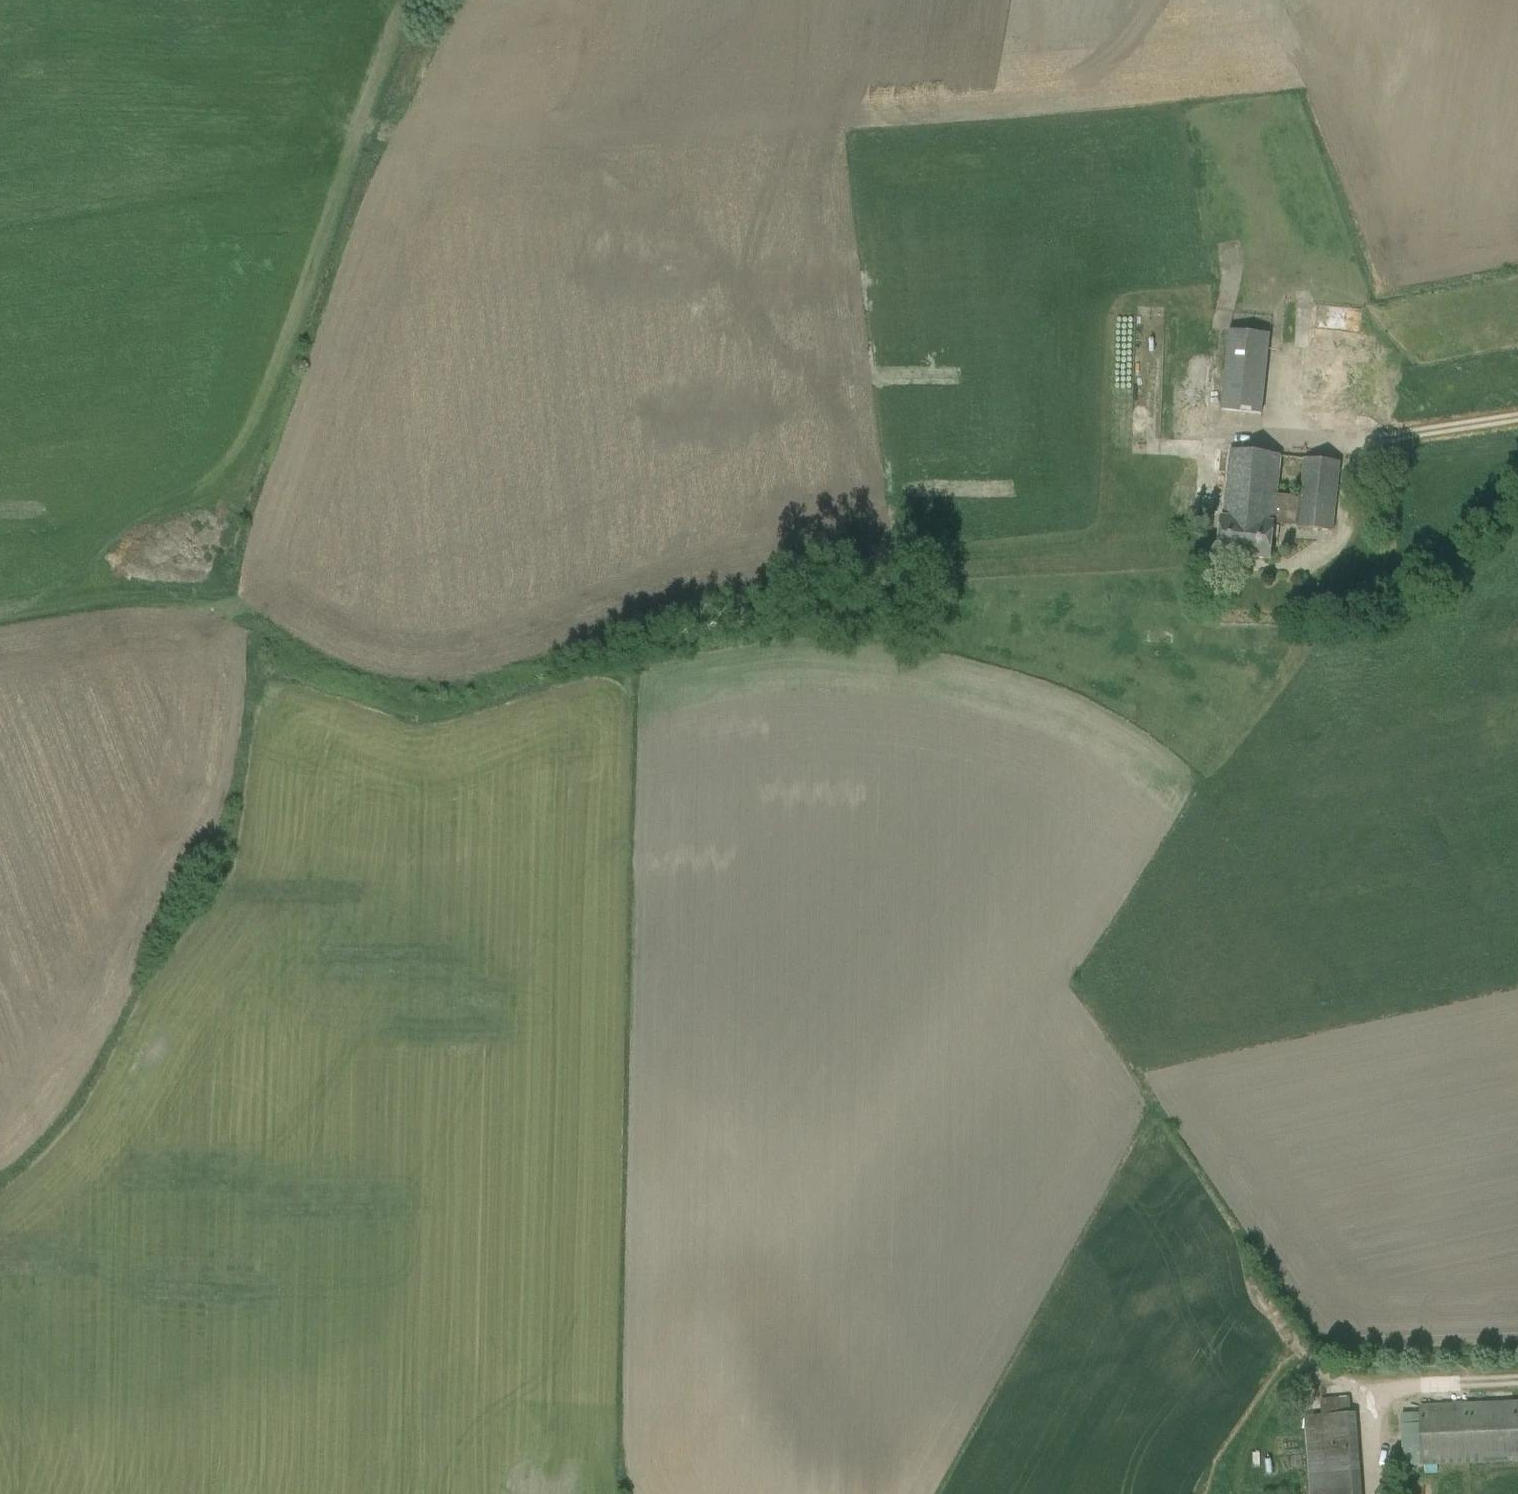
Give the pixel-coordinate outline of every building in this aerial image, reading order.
[(1262,414),(1270,334),(1229,330),(1222,411),(1262,414)] [(1371,417),(1378,345),(1313,338),(1305,411),(1371,417)] [(1281,456),(1231,451),(1215,449),(1212,471),(1229,473),(1225,516),(1222,516),(1218,551),(1272,556),(1275,525),(1299,526),(1298,528),(1334,532),(1342,461),(1304,457),(1301,497),(1278,495),(1281,456)] [(1321,1415),(1305,1416),(1311,1493),(1363,1493),(1357,1413),(1351,1413),(1350,1397),(1320,1399),(1321,1415)] [(1421,1412),(1403,1413),(1404,1470),(1413,1470),(1412,1466),(1425,1466),(1425,1472),(1438,1472),(1437,1463),(1517,1460),(1517,1401),(1421,1405),(1421,1412)]
